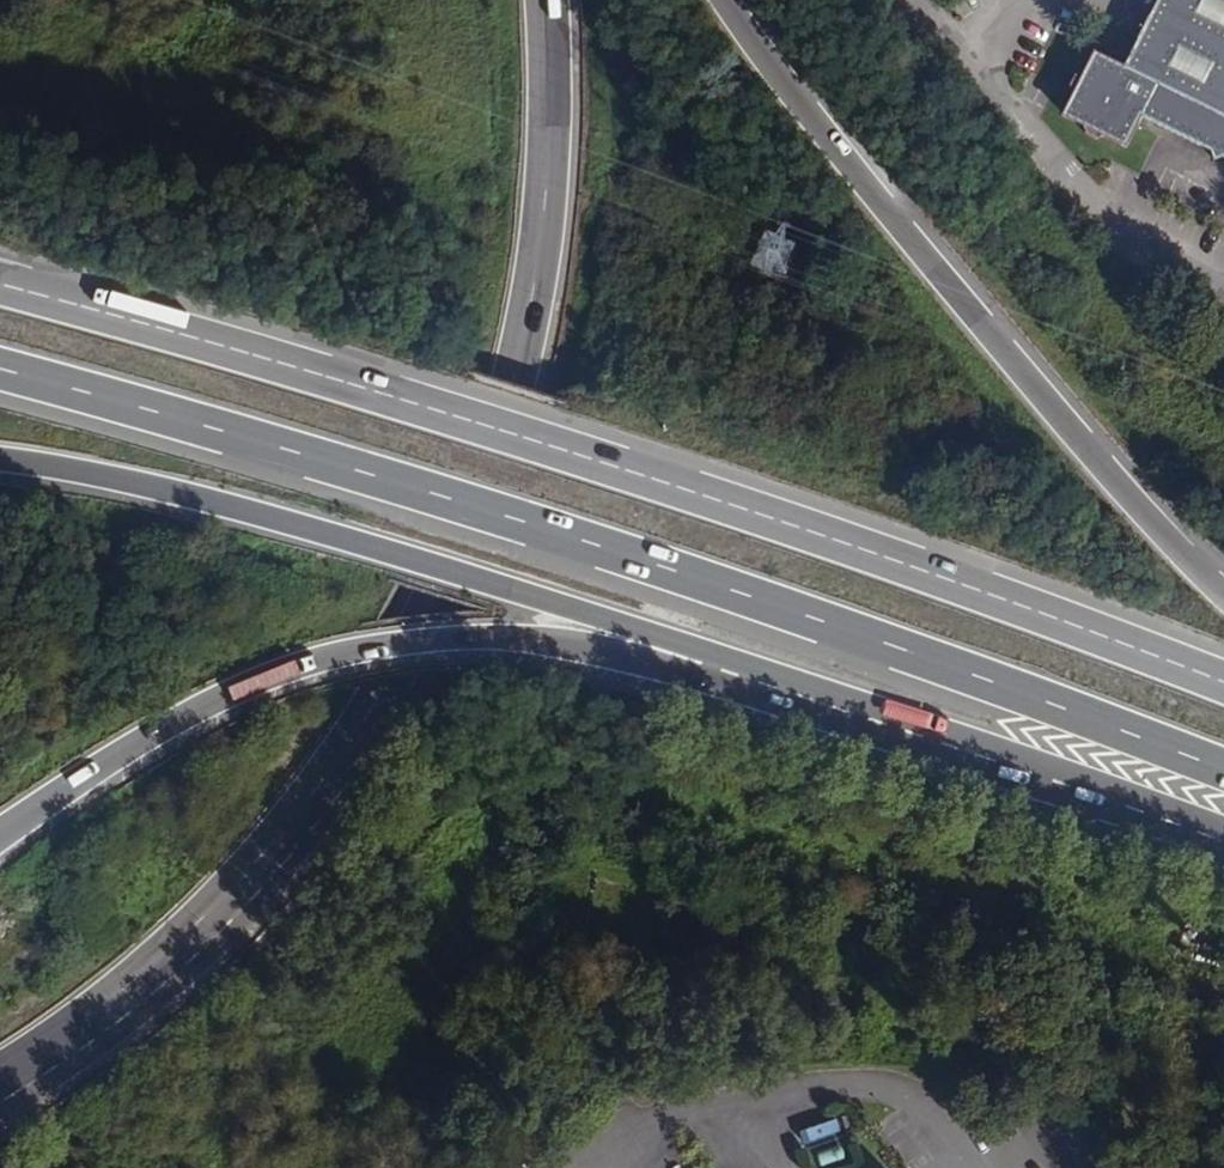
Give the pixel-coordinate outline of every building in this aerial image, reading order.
[(1120,68),(1091,53),(1059,116),(1123,150),(1140,117),(1206,152),(1211,162),(1221,158),(1223,159),(1223,0),(1154,0),(1120,68)] [(838,1118),(805,1128),(809,1140),(841,1130),(838,1118)]
